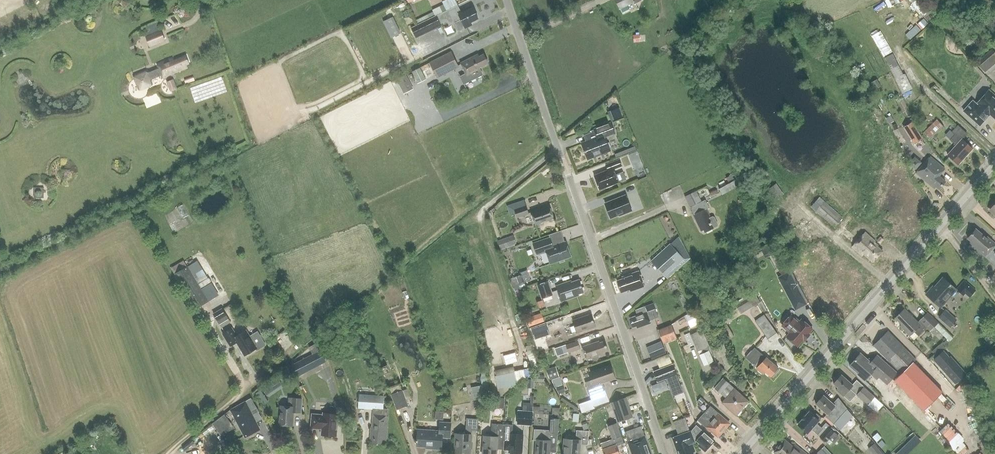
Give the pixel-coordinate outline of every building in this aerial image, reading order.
[(620,8),(622,13),(629,9),(627,5),(633,2),(634,3),(641,0),(615,0),(620,8)] [(470,22),(478,18),(473,7),(462,13),(457,5),(411,28),(415,36),(447,20),(449,25),(455,22),(459,29),(461,30),(470,25),(471,23),(470,22)] [(385,27),(383,21),(373,26),(381,42),(391,38),(388,33),(385,27)] [(388,33),(391,38),(401,33),(395,22),(385,27),(388,33)] [(882,55),(892,51),(884,29),(874,33),(882,55)] [(150,46),(165,41),(161,30),(146,36),(150,46)] [(994,68),(994,58),(989,51),(976,62),(987,74),(994,68)] [(437,78),(459,67),(451,52),(429,62),(437,78)] [(905,73),(903,74),(893,53),(885,57),(902,93),(912,88),(905,73)] [(480,70),(479,67),(488,63),(483,54),(479,57),(477,54),(460,63),(466,74),(460,76),(464,84),(482,74),(480,70)] [(153,85),(151,79),(162,75),(162,77),(187,67),(186,64),(189,63),(186,56),(173,61),(172,58),(157,64),(159,68),(148,72),(147,71),(134,77),(139,90),(153,85)] [(420,67),(412,71),(418,83),(426,79),(420,67)] [(413,88),(406,73),(396,79),(403,93),(413,88)] [(173,78),(166,81),(170,91),(177,88),(173,78)] [(870,83),(873,90),(879,87),(875,80),(870,83)] [(989,90),(976,104),(973,100),(963,111),(980,125),(990,114),(994,119),(994,95),(989,90)] [(623,116),(619,107),(610,110),(614,120),(623,116)] [(937,119),(931,125),(925,119),(918,125),(924,131),(923,133),(929,140),(944,127),(937,119)] [(615,132),(611,122),(594,128),(598,137),(582,143),(588,158),(610,149),(605,136),(615,132)] [(912,122),(904,128),(914,145),(922,140),(912,122)] [(958,164),(972,149),(962,139),(967,134),(958,125),(952,132),(955,134),(950,140),(956,145),(947,155),(958,164)] [(928,146),(923,150),(928,155),(932,150),(928,146)] [(635,169),(644,166),(639,149),(630,153),(635,169)] [(914,167),(919,164),(915,154),(909,157),(914,167)] [(930,156),(916,173),(934,188),(936,186),(939,189),(945,181),(939,176),(945,169),(943,167),(930,156)] [(613,169),(622,165),(619,159),(605,164),(608,170),(594,176),(599,188),(605,186),(607,187),(611,185),(612,183),(618,181),(618,180),(621,181),(626,179),(623,171),(615,174),(613,169)] [(548,167),(541,172),(544,176),(551,170),(548,167)] [(722,194),(743,183),(740,177),(719,188),(722,194)] [(777,183),(769,188),(776,199),(784,194),(777,183)] [(705,232),(713,228),(717,226),(718,224),(714,217),(712,216),(710,217),(706,208),(709,207),(706,199),(701,201),(696,191),(685,196),(694,214),(693,214),(701,231),(704,230),(705,232)] [(631,211),(625,196),(605,203),(610,217),(618,214),(619,215),(631,211)] [(823,202),(819,198),(812,206),(816,210),(815,211),(834,227),(842,218),(823,202)] [(529,213),(526,206),(524,200),(507,206),(510,216),(516,214),(517,217),(529,213)] [(784,218),(788,222),(803,206),(799,203),(784,218)] [(536,224),(554,218),(549,205),(531,212),(536,224)] [(985,256),(994,245),(994,244),(983,233),(981,234),(975,229),(967,238),(971,242),(970,243),(985,256)] [(873,262),(882,251),(873,243),(875,241),(865,232),(852,246),(862,256),(864,254),(873,262)] [(505,249),(518,244),(514,234),(501,238),(505,249)] [(550,263),(571,256),(566,241),(553,246),(550,237),(533,243),(537,254),(546,251),(550,263)] [(768,257),(778,250),(773,242),(762,249),(768,257)] [(684,259),(670,244),(650,261),(665,277),(684,259)] [(195,308),(209,300),(187,265),(174,274),(195,308)] [(787,266),(779,270),(782,275),(790,271),(787,266)] [(527,270),(521,273),(524,283),(530,280),(527,270)] [(619,286),(621,292),(633,288),(634,290),(644,286),(638,271),(622,277),(623,278),(617,280),(619,286)] [(782,275),(781,276),(793,297),(801,293),(790,271),(782,275)] [(956,290),(956,289),(943,277),(934,287),(933,286),(926,294),(941,307),(956,290)] [(578,293),(583,292),(579,279),(571,282),(571,281),(556,286),(561,301),(578,295),(578,293)] [(964,279),(956,289),(956,290),(963,296),(965,294),(969,297),(975,290),(964,279)] [(542,298),(552,294),(548,281),(537,285),(542,298)] [(740,313),(760,302),(756,296),(737,308),(740,313)] [(684,308),(687,314),(693,311),(690,305),(689,306),(686,301),(683,302),(685,308),(684,308)] [(658,317),(655,309),(647,312),(644,306),(635,310),(637,315),(629,318),(633,327),(637,326),(637,328),(651,323),(649,320),(658,317)] [(212,313),(217,320),(226,315),(222,307),(212,313)] [(909,335),(914,331),(918,336),(927,328),(930,331),(934,326),(947,339),(949,341),(953,338),(928,313),(918,322),(905,308),(902,311),(898,311),(896,314),(896,317),(895,318),(901,324),(900,326),(909,335)] [(945,310),(939,317),(950,327),(956,320),(945,310)] [(529,326),(545,321),(542,311),(526,317),(529,326)] [(690,327),(699,323),(694,311),(685,316),(690,327)] [(731,321),(729,316),(727,313),(717,318),(721,326),(731,321)] [(791,313),(782,325),(790,332),(786,337),(799,347),(804,339),(806,340),(811,333),(810,332),(814,327),(802,317),(800,320),(791,313)] [(577,332),(595,326),(591,314),(573,320),(577,332)] [(778,334),(764,315),(755,321),(769,341),(778,334)] [(547,324),(531,330),(534,339),(550,334),(547,324)] [(677,337),(671,324),(658,329),(664,343),(677,337)] [(237,336),(232,328),(223,333),(230,345),(236,341),(244,355),(256,348),(257,350),(265,345),(257,332),(250,336),(246,331),(237,336)] [(700,355),(709,351),(708,351),(710,350),(701,330),(690,334),(699,355),(700,355)] [(916,359),(888,331),(873,345),(901,374),(908,367),(913,362),(916,359)] [(942,342),(933,351),(936,354),(948,342),(946,340),(942,343),(942,342)] [(568,352),(579,348),(577,341),(565,345),(568,352)] [(603,352),(608,350),(604,341),(600,343),(599,341),(582,347),(586,359),(592,357),(592,359),(594,360),(595,360),(597,360),(598,358),(599,357),(598,355),(603,353),(603,352)] [(660,342),(646,348),(650,359),(664,353),(660,342)] [(320,350),(316,343),(309,347),(312,354),(305,358),(311,369),(326,362),(320,350)] [(770,376),(778,367),(766,357),(766,358),(754,348),(746,357),(757,367),(756,368),(763,374),(765,371),(770,376)] [(943,350),(933,359),(939,365),(954,383),(964,374),(949,356),(943,350)] [(713,362),(709,351),(700,355),(704,365),(713,362)] [(508,354),(510,363),(517,361),(515,352),(508,354)] [(898,373),(889,365),(877,354),(874,358),(872,356),(868,360),(860,353),(849,365),(858,373),(858,374),(865,381),(870,374),(877,380),(879,377),(887,385),(898,373)] [(670,354),(657,358),(660,366),(672,362),(670,354)] [(297,362),(290,366),(296,377),(303,373),(297,362)] [(913,362),(901,374),(895,380),(924,410),(942,392),(913,362)] [(517,385),(514,366),(494,370),(497,389),(517,385)] [(559,376),(556,366),(546,369),(549,380),(559,376)] [(602,382),(613,378),(609,366),(589,373),(592,380),(585,382),(589,395),(604,390),(602,382)] [(671,366),(656,371),(660,379),(666,377),(668,380),(676,377),(671,366)] [(709,386),(724,370),(720,366),(705,382),(709,386)] [(490,397),(485,372),(482,372),(480,378),(482,385),(471,387),(474,400),(490,397)] [(841,374),(833,383),(838,388),(836,390),(843,396),(844,395),(850,401),(856,394),(867,404),(874,396),(857,380),(853,384),(841,374)] [(740,409),(747,401),(741,396),(741,395),(729,384),(729,383),(723,378),(714,388),(726,398),(722,402),(736,415),(741,410),(740,409)] [(527,379),(526,387),(534,388),(534,379),(527,379)] [(279,380),(269,386),(272,390),(281,383),(279,380)] [(682,409),(691,406),(682,383),(673,386),(682,409)] [(559,394),(565,392),(563,385),(556,387),(559,394)] [(391,394),(397,408),(407,405),(402,391),(391,394)] [(852,416),(847,410),(847,409),(838,397),(833,403),(823,395),(816,404),(827,414),(825,416),(840,430),(852,416)] [(302,397),(292,397),(288,396),(288,405),(281,405),(279,423),(293,424),(294,411),(301,411),(302,397)] [(386,441),(389,408),(383,408),(383,397),(359,396),(358,406),(373,407),(371,426),(370,440),(374,440),(373,443),(382,443),(382,441),(386,441)] [(250,412),(257,408),(251,398),(231,409),(234,416),(236,415),(239,421),(238,421),(246,436),(259,429),(250,412)] [(505,398),(496,398),(496,408),(504,408),(505,398)] [(626,398),(611,403),(617,422),(632,417),(626,398)] [(591,399),(579,403),(583,413),(596,409),(591,399)] [(725,418),(710,405),(705,412),(705,413),(705,414),(708,416),(723,430),(729,423),(724,419),(725,418)] [(532,425),(533,411),(518,410),(517,424),(532,425)] [(443,412),(435,411),(435,419),(443,420),(443,412)] [(839,437),(829,428),(830,426),(826,422),(821,427),(816,423),(819,420),(809,411),(808,413),(807,412),(803,416),(804,417),(797,424),(808,433),(811,429),(831,446),(839,437)] [(705,413),(705,412),(697,420),(712,433),(713,432),(718,436),(723,430),(708,416),(705,414),(705,413)] [(337,436),(339,414),(324,413),(324,414),(313,414),(312,427),(323,428),(322,434),(337,436)] [(229,421),(224,414),(212,423),(217,430),(229,421)] [(478,419),(466,418),(465,434),(455,433),(454,453),(459,453),(470,453),(471,434),(470,434),(470,430),(477,430),(478,419)] [(550,430),(534,429),(534,440),(536,440),(535,453),(549,453),(550,440),(549,440),(550,434),(557,435),(558,419),(550,418),(550,430)] [(693,452),(695,451),(691,443),(694,442),(690,431),(684,418),(673,422),(678,435),(672,437),(677,450),(678,453),(693,453),(693,452)] [(450,437),(450,423),(440,422),(439,431),(418,430),(417,440),(416,440),(416,442),(417,442),(417,445),(432,446),(432,448),(441,449),(442,436),(450,437)] [(504,424),(491,423),(490,436),(483,436),(482,453),(496,453),(497,444),(503,444),(504,424)] [(586,430),(587,424),(582,423),(581,430),(576,430),(575,441),(564,440),(563,453),(562,453),(579,453),(580,443),(588,443),(589,430),(586,430)] [(623,443),(618,429),(617,429),(615,423),(608,426),(612,439),(601,443),(603,450),(604,453),(619,453),(616,445),(623,443)] [(624,432),(626,437),(631,450),(630,450),(631,453),(650,453),(642,431),(641,426),(634,428),(624,432)] [(705,451),(714,441),(704,432),(703,434),(698,429),(693,434),(698,438),(696,440),(699,443),(698,444),(705,451)] [(523,434),(510,433),(509,441),(504,441),(504,449),(509,450),(509,452),(510,452),(510,453),(520,453),(522,453),(523,434)] [(794,444),(793,446),(784,439),(774,452),(777,453),(807,453),(794,444)] [(881,441),(877,444),(881,449),(885,445),(881,441)] [(874,443),(868,448),(873,453),(883,453),(874,443)] [(896,453),(909,453),(912,451),(906,444),(896,453)]
